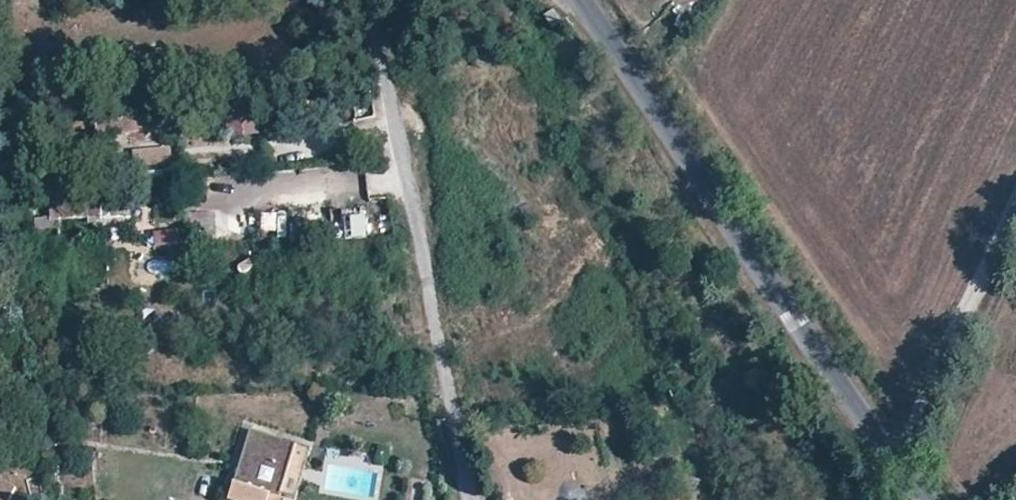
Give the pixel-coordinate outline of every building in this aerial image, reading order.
[(50,77),(63,76),(62,61),(48,61),(50,77)] [(225,104),(227,136),(259,134),(256,102),(225,104)] [(121,139),(147,126),(139,111),(113,124),(121,139)] [(321,151),(317,126),(268,134),(272,159),(321,151)] [(130,167),(171,165),(171,148),(130,149),(130,167)] [(342,207),(341,236),(355,236),(356,207),(342,207)] [(36,233),(52,231),(50,215),(34,217),(36,233)] [(138,256),(136,274),(171,279),(173,261),(138,256)] [(1,317),(16,317),(17,303),(2,302),(1,317)] [(283,496),(297,446),(259,435),(245,484),(237,482),(232,499),(233,499),(269,499),(271,493),(283,496)] [(534,499),(559,499),(558,491),(533,492),(534,499)]
